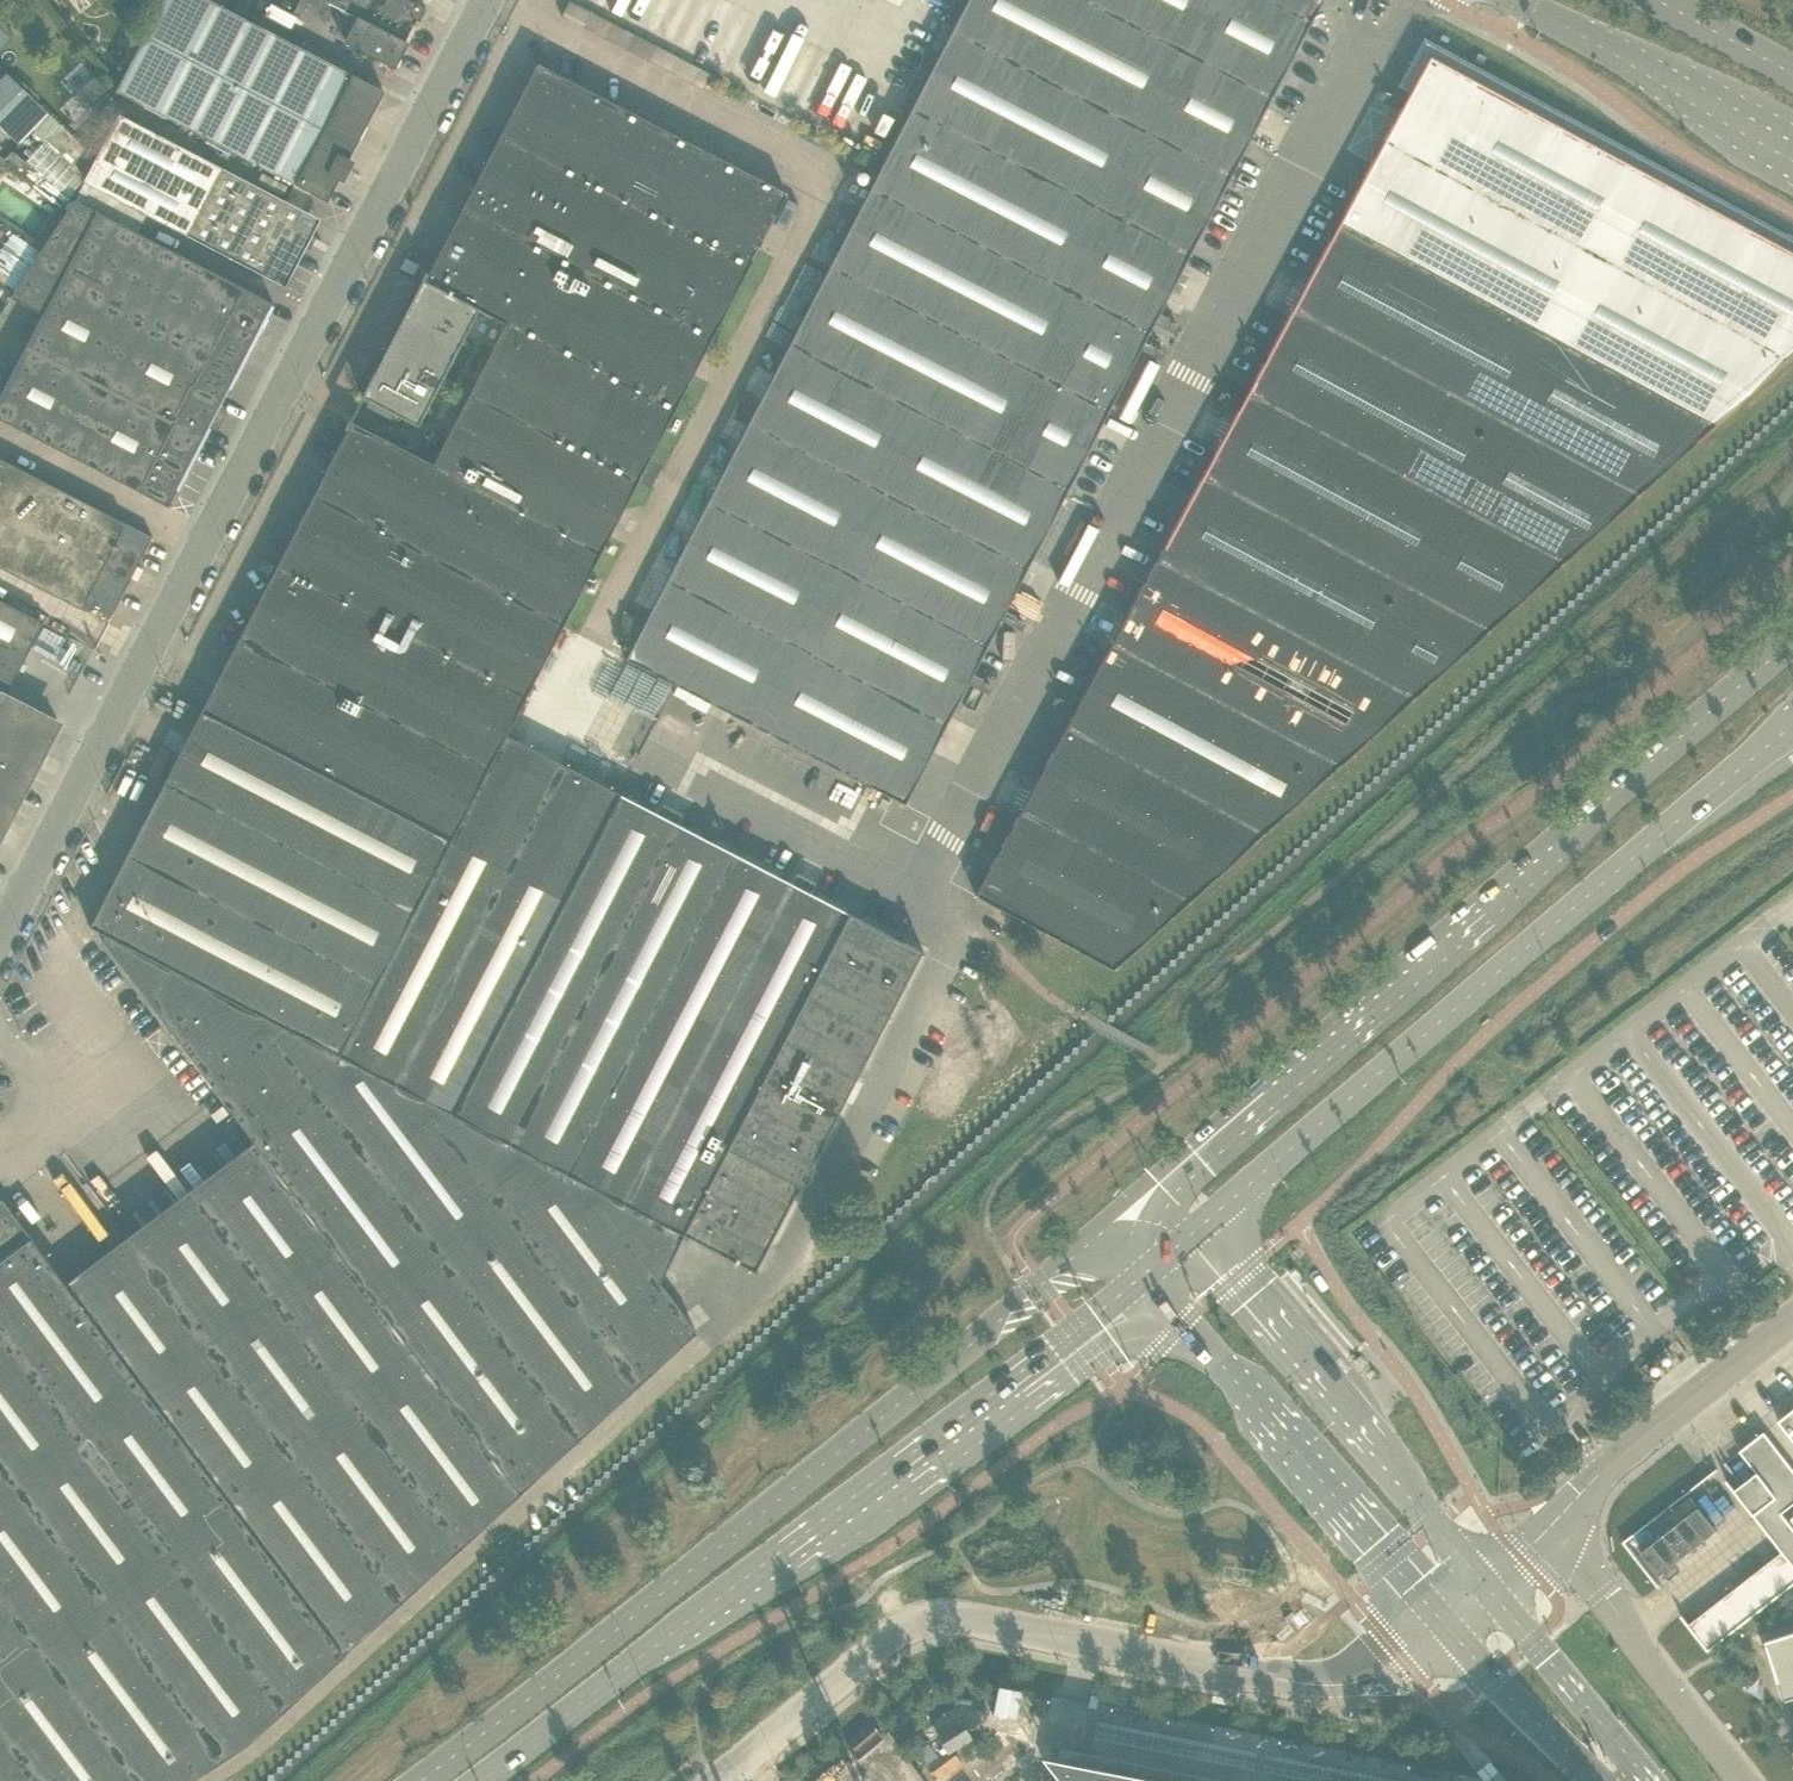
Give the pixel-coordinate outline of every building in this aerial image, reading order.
[(132,0),(112,0),(117,9),(132,0)] [(362,80),(209,0),(163,0),(116,91),(326,201),(383,91),(362,80)] [(358,17),(344,42),(395,69),(408,42),(405,41),(415,20),(415,19),(408,15),(414,2),(410,0),(326,0),(358,17)] [(724,69),(754,9),(736,0),(585,0),(724,69)] [(625,659),(904,804),(1081,464),(1080,463),(1175,281),(1289,60),(1290,61),(1313,16),(1281,0),(967,0),(625,659)] [(419,22),(426,8),(414,2),(408,15),(415,19),(415,20),(419,22)] [(0,29),(0,47),(9,38),(0,29)] [(810,77),(824,84),(835,59),(805,45),(798,61),(804,64),(796,79),(807,84),(810,77)] [(1454,67),(1428,53),(1416,74),(1419,75),(1301,294),(1226,432),(1164,547),(1163,547),(1116,633),(1028,796),(975,895),(1113,969),(1215,876),(1242,853),(1241,852),(1337,766),(1363,742),(1462,653),(1488,629),(1584,542),(1585,542),(1611,518),(1610,518),(1711,427),(1711,428),(1737,404),(1792,353),(1792,253),(1453,70),(1454,67)] [(786,193),(537,63),(427,275),(426,274),(427,273),(426,272),(361,396),(415,424),(474,308),(504,323),(432,465),(351,421),(351,423),(349,422),(350,421),(349,420),(345,428),(346,429),(347,428),(348,428),(89,926),(103,934),(101,939),(261,1152),(73,1294),(1,1199),(0,1200),(0,1780),(188,1780),(247,1743),(520,1493),(519,1492),(695,1331),(658,1282),(683,1234),(757,1273),(758,1272),(756,1270),(799,1186),(802,1187),(804,1184),(809,1187),(817,1170),(812,1167),(813,1165),(811,1164),(921,952),(923,953),(924,952),(505,739),(786,193)] [(0,80),(0,127),(18,144),(30,131),(48,113),(6,74),(0,80)] [(48,113),(30,131),(83,182),(95,159),(48,113)] [(83,182),(73,199),(137,232),(146,215),(282,285),(300,252),(300,251),(309,234),(294,226),(302,210),(233,173),(118,114),(95,159),(83,182)] [(262,171),(257,181),(280,193),(285,183),(262,171)] [(237,371),(273,303),(137,232),(73,199),(31,265),(237,371)] [(203,438),(237,371),(31,265),(10,298),(41,315),(25,346),(203,438)] [(203,438),(25,346),(0,394),(0,420),(168,506),(203,438)] [(81,609),(84,602),(111,616),(152,536),(0,458),(0,566),(81,609)] [(43,622),(0,600),(0,842),(62,722),(6,693),(43,622)] [(1667,1358),(1665,1358),(1664,1358),(1663,1358),(1662,1358),(1661,1359),(1661,1360),(1660,1361),(1660,1362),(1660,1363),(1661,1364),(1662,1365),(1662,1366),(1664,1366),(1665,1366),(1666,1366),(1667,1365),(1668,1365),(1669,1363),(1669,1361),(1669,1360),(1668,1359),(1667,1359),(1667,1358)] [(1656,1367),(1654,1367),(1653,1366),(1651,1367),(1650,1368),(1649,1368),(1648,1370),(1648,1371),(1648,1372),(1649,1374),(1650,1375),(1651,1376),(1652,1376),(1653,1377),(1654,1376),(1656,1376),(1656,1375),(1657,1374),(1658,1373),(1658,1372),(1658,1370),(1657,1368),(1656,1368),(1656,1367)] [(1778,1420),(1792,1439),(1792,1409),(1778,1420)] [(1734,1491),(1792,1567),(1792,1527),(1782,1513),(1792,1504),(1792,1469),(1764,1432),(1739,1451),(1756,1473),(1734,1491)] [(1765,1640),(1784,1699),(1792,1696),(1792,1631),(1765,1640)] [(1213,1780),(1464,1780),(1465,1776),(1098,1702),(1087,1756),(1213,1780)] [(1061,1769),(1070,1780),(1125,1780),(1061,1769)]
